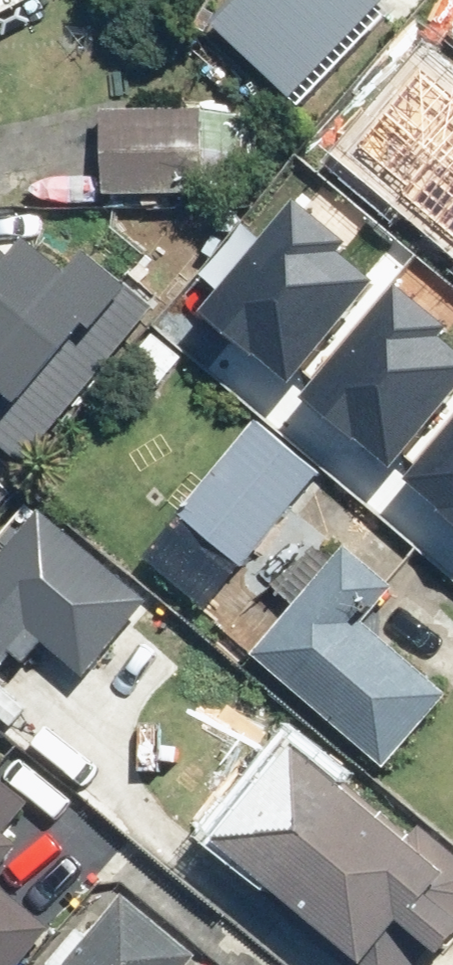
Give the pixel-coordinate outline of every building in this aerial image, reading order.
[(218,13),(297,85),(374,0),(230,0),(218,13)] [(354,136),(406,180),(397,189),(452,237),(452,106),(411,70),(354,136)] [(95,113),(93,192),(205,195),(207,116),(95,113)] [(294,201),(199,310),(282,382),(371,280),(334,248),(338,240),(294,201)] [(31,437),(156,291),(88,233),(68,256),(37,229),(0,271),(0,410),(31,437)] [(304,392),(386,464),(452,387),(452,342),(438,330),(443,321),(399,283),(304,392)] [(245,567),(317,477),(245,419),(172,509),(245,567)] [(452,522),(452,429),(407,482),(452,522)] [(136,598),(35,516),(0,559),(0,722),(20,738),(136,598)] [(336,552),(250,656),(383,765),(442,694),(361,628),(388,594),(336,552)] [(199,848),(341,964),(360,964),(390,928),(431,962),(452,936),(452,922),(422,896),(439,875),(324,780),(303,806),(262,773),(199,848)] [(19,845),(8,836),(31,807),(0,782),(0,868),(19,845)] [(45,916),(0,881),(0,964),(5,964),(45,916)] [(117,893),(59,964),(178,964),(190,951),(117,893)]
